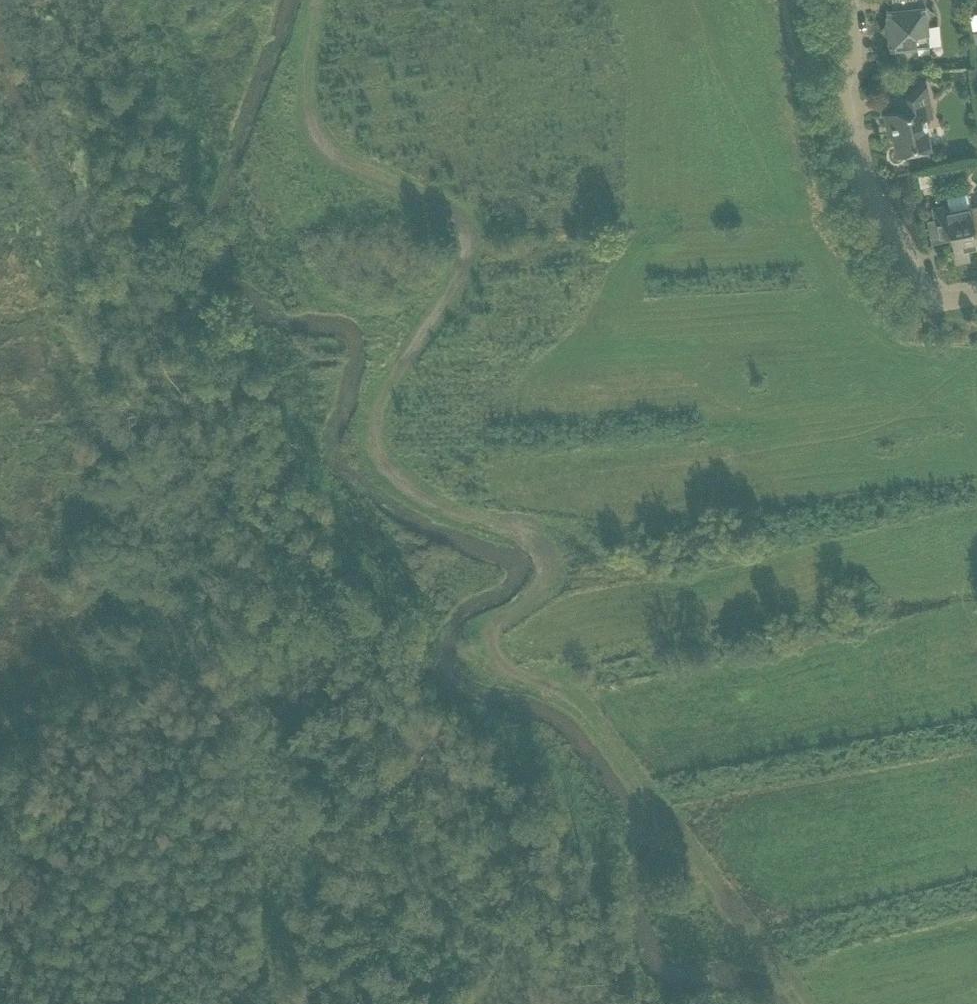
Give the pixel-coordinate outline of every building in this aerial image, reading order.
[(924,0),(891,0),(892,9),(886,10),(887,23),(880,31),(888,37),(889,50),(904,62),(918,46),(929,45),(926,20),(933,12),(925,5),(924,0)] [(932,118),(926,86),(895,92),(898,111),(884,114),(887,127),(891,126),(897,156),(930,150),(924,119),(932,118)] [(971,207),(968,193),(947,197),(948,205),(933,208),(935,219),(927,220),(930,239),(950,235),(956,263),(970,260),(967,248),(976,246),(976,239),(976,234),(971,207)]
